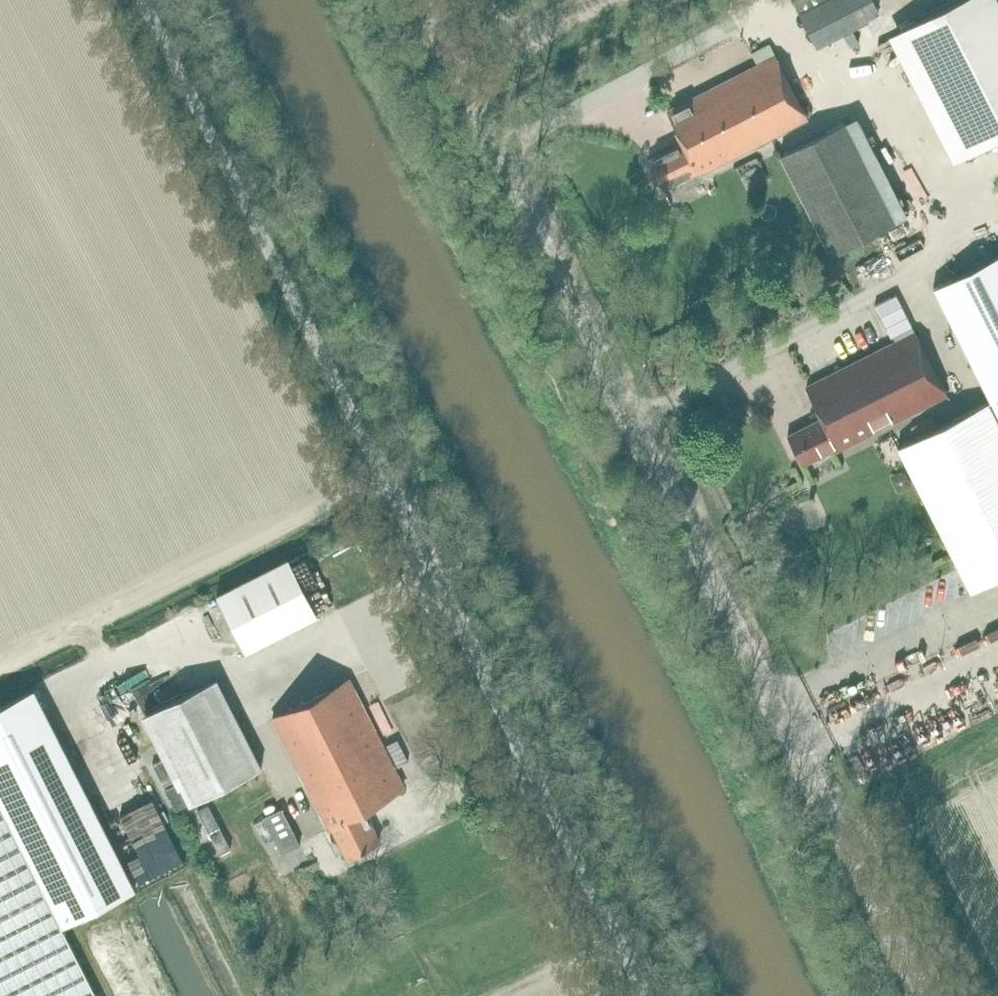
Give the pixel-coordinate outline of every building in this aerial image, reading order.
[(817,49),(869,22),(882,15),(873,0),(793,0),(817,49)] [(901,30),(965,155),(997,138),(997,0),(959,0),(901,30)] [(702,174),(713,168),(811,120),(777,56),(770,43),(752,53),(759,65),(669,110),(684,143),(649,160),(650,164),(662,189),(678,181),(681,187),(687,189),(701,182),(703,176),(702,174)] [(905,208),(899,198),(857,118),(779,156),(831,257),(909,216),(905,208)] [(934,289),(997,414),(997,256),(934,289)] [(892,297),(872,303),(882,331),(901,324),(892,297)] [(833,452),(947,394),(918,333),(810,386),(827,419),(789,439),(802,464),(832,449),(833,452)] [(899,447),(972,591),(997,578),(997,419),(989,402),(899,447)] [(572,458),(587,462),(590,449),(575,446),(572,458)] [(289,560),(218,596),(246,653),(318,617),(289,560)] [(215,680),(144,716),(189,806),(261,769),(215,680)] [(363,807),(405,788),(350,680),(271,720),(328,831),(334,828),(350,859),(381,843),(363,807)] [(0,705),(0,802),(63,927),(136,890),(35,688),(0,705)] [(63,927),(0,802),(0,995),(98,995),(63,927)] [(301,845),(282,809),(263,818),(281,855),(301,845)]
